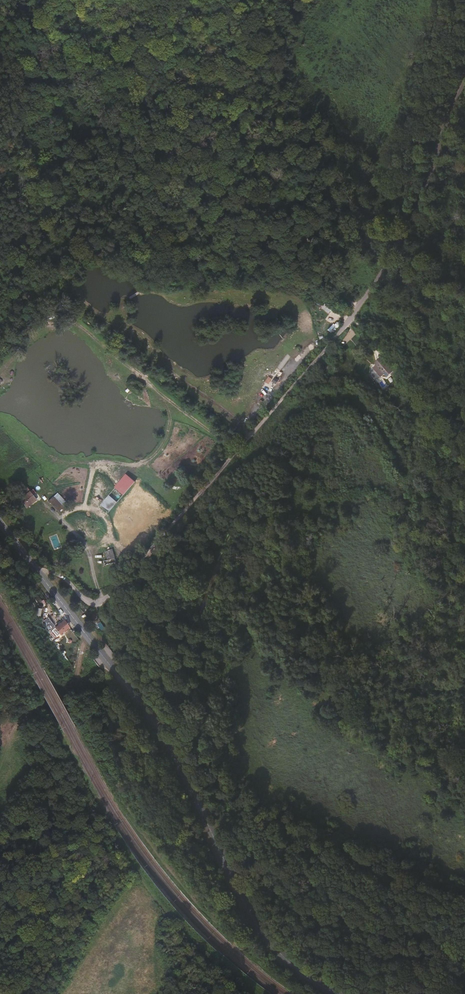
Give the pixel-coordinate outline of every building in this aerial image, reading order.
[(113,325),(125,334),(130,327),(117,319),(113,325)] [(389,374),(389,373),(387,370),(390,368),(383,358),(375,364),(379,371),(381,371),(385,377),(389,374)] [(131,487),(137,481),(130,474),(102,505),(109,511),(131,487)] [(22,497),(25,502),(28,505),(36,499),(32,494),(30,491),(22,497)] [(64,507),(56,498),(51,503),(59,512),(64,507)] [(117,563),(111,545),(105,547),(109,560),(105,561),(106,566),(117,563)] [(46,623),(49,628),(53,625),(48,618),(44,620),(46,623)] [(54,628),(59,635),(68,627),(64,621),(54,628)]
